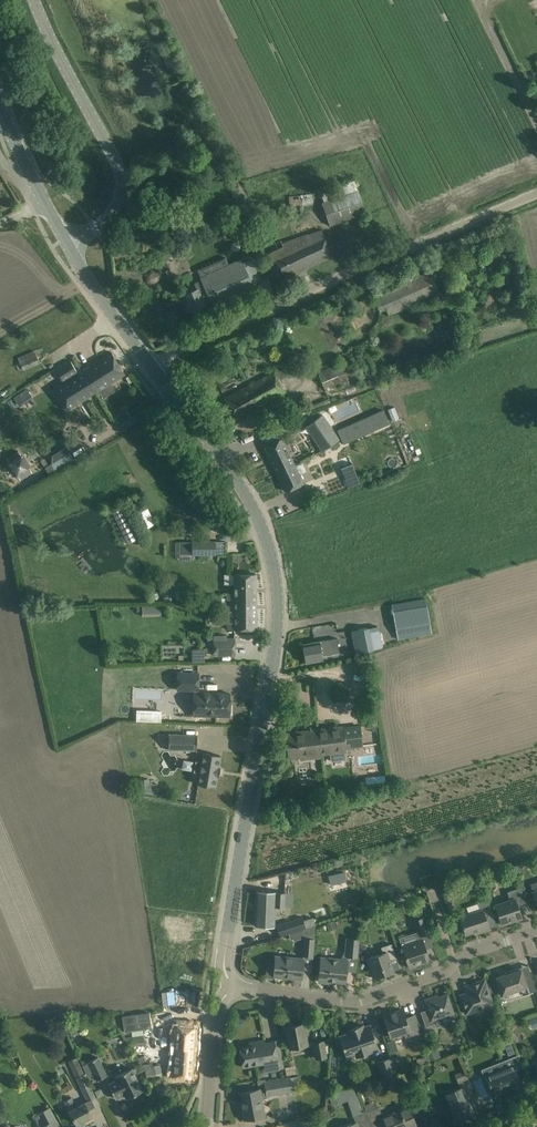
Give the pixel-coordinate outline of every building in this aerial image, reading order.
[(365,213),(358,190),(354,181),(320,192),(323,202),(321,203),(329,226),(365,213)] [(304,213),(302,206),(313,204),(312,194),(289,197),(289,206),(294,206),(295,209),(296,214),(304,213)] [(269,254),(273,262),(280,272),(284,282),(290,280),(289,277),(298,273),(297,272),(332,256),(328,246),(321,230),(282,244),(283,247),(269,254)] [(233,243),(231,245),(232,249),(234,251),(238,250),(240,247),(239,244),(236,242),(233,243)] [(261,279),(256,269),(252,259),(242,263),(241,260),(200,278),(202,281),(198,282),(196,287),(197,289),(185,294),(192,310),(204,305),(204,304),(211,301),(211,302),(252,284),(251,283),(261,279)] [(439,293),(430,271),(373,297),(379,312),(386,309),(388,315),(439,293)] [(173,288),(166,291),(170,299),(177,295),(173,288)] [(34,351),(18,358),(20,363),(16,365),(18,371),(22,369),(23,370),(39,363),(34,351)] [(82,370),(96,392),(124,374),(110,352),(82,370)] [(289,366),(274,373),(280,384),(295,376),(294,375),(304,370),(304,369),(299,360),(289,366)] [(67,410),(96,392),(82,370),(79,371),(77,369),(76,370),(70,361),(60,367),(55,370),(63,381),(53,387),(67,410)] [(340,363),(318,373),(326,392),(348,383),(340,363)] [(236,420),(245,415),(247,414),(245,412),(284,391),(280,384),(274,373),(274,374),(273,372),(224,398),(236,420)] [(126,409),(122,412),(127,419),(131,416),(126,409)] [(390,425),(382,410),(337,430),(343,446),(390,425)] [(339,439),(323,415),(305,428),(322,452),(339,439)] [(74,449),(67,436),(56,443),(57,444),(44,452),(51,463),(74,449)] [(274,442),(265,447),(277,473),(294,465),(281,439),(274,442)] [(10,463),(17,475),(20,479),(31,472),(28,468),(21,456),(21,457),(18,452),(8,459),(10,463)] [(350,460),(339,464),(349,488),(360,484),(350,460)] [(49,465),(45,468),(50,475),(56,471),(51,464),(49,465)] [(294,465),(277,473),(286,492),(296,487),(303,483),(294,465)] [(147,507),(139,511),(147,526),(155,522),(147,507)] [(192,555),(215,555),(215,542),(192,542),(182,542),(182,554),(192,554),(192,555)] [(227,593),(227,602),(256,602),(256,574),(245,574),(234,574),(234,593),(227,593)] [(175,597),(174,583),(163,583),(163,597),(175,597)] [(391,605),(397,639),(431,633),(425,599),(391,605)] [(223,611),(223,624),(227,624),(227,629),(234,629),(234,630),(245,630),(256,630),(256,602),(227,602),(227,611),(223,611)] [(373,650),(373,649),(369,628),(350,632),(353,654),(373,650)] [(235,638),(213,639),(213,655),(235,655),(235,638)] [(337,638),(302,644),(306,663),(323,660),(322,656),(339,653),(337,638)] [(192,657),(204,657),(204,649),(192,649),(192,657)] [(177,673),(177,690),(198,690),(199,690),(199,673),(177,673)] [(193,693),(193,715),(230,716),(230,694),(193,693)] [(163,721),(163,709),(137,708),(137,720),(163,721)] [(342,727),(318,730),(321,754),(330,753),(331,760),(345,758),(344,751),(345,751),(345,748),(362,746),(360,726),(342,728),(342,727)] [(297,732),(286,734),(289,758),(300,756),(318,754),(321,754),(318,730),(297,732)] [(196,750),(197,735),(169,734),(168,750),(196,750)] [(220,751),(203,748),(198,780),(215,783),(217,771),(219,771),(220,764),(218,764),(220,751)] [(378,779),(372,780),(373,789),(376,789),(386,787),(384,776),(378,777),(378,779)] [(155,785),(148,784),(148,779),(139,779),(140,792),(154,794),(155,785)] [(342,865),(340,856),(333,858),(336,866),(342,865)] [(332,858),(317,862),(320,872),(335,868),(332,858)] [(481,885),(479,878),(473,880),(475,887),(481,885)] [(502,925),(515,920),(522,918),(517,906),(526,903),(520,887),(507,892),(510,900),(495,905),(502,925)] [(448,897),(452,889),(449,888),(442,890),(444,896),(448,897)] [(255,925),(266,926),(274,926),(275,907),(284,907),(285,893),(267,892),(256,891),(255,925)] [(485,917),(492,914),(487,899),(477,902),(480,911),(459,917),(465,934),(474,931),(475,934),(489,929),(485,917)] [(327,907),(329,917),(340,915),(337,905),(327,907)] [(302,917),(285,922),(288,934),(306,928),(302,917)] [(429,933),(423,917),(414,920),(419,936),(429,933)] [(335,920),(326,923),(328,931),(337,928),(335,920)] [(302,938),(304,938),(303,956),(312,957),(315,925),(306,928),(288,934),(290,939),(294,941),(302,939),(302,938)] [(409,968),(418,964),(430,960),(422,938),(401,946),(409,968)] [(357,957),(358,940),(348,939),(347,956),(357,957)] [(383,953),(367,958),(370,967),(373,978),(387,973),(388,975),(393,973),(389,960),(396,958),(391,944),(381,947),(383,953)] [(301,979),(302,968),(303,958),(275,956),(273,976),(301,979)] [(345,983),(346,972),(347,960),(320,957),(318,980),(345,983)] [(496,977),(499,988),(501,995),(521,989),(523,995),(536,990),(535,986),(531,975),(530,976),(531,977),(524,979),(520,967),(504,973),(505,974),(496,977)] [(463,1006),(466,1014),(493,1005),(484,979),(465,986),(467,993),(459,995),(463,1006)] [(455,1019),(451,1004),(447,994),(433,998),(432,997),(424,999),(427,1009),(420,1012),(425,1027),(434,1024),(433,1020),(447,1015),(449,1021),(455,1019)] [(420,1033),(418,1025),(414,1015),(413,1015),(413,1016),(405,1019),(402,1009),(383,1016),(390,1037),(403,1032),(405,1038),(420,1033)] [(149,1013),(122,1016),(124,1032),(151,1028),(149,1013)] [(194,1021),(183,1020),(177,1020),(172,1065),(171,1076),(192,1078),(196,1028),(193,1028),(194,1021)] [(73,1024),(68,1022),(65,1031),(70,1033),(73,1024)] [(287,1027),(286,1027),(289,1048),(307,1045),(307,1043),(308,1043),(306,1035),(305,1035),(303,1024),(294,1025),(292,1023),(290,1024),(288,1024),(287,1027)] [(378,1047),(373,1035),(370,1025),(363,1027),(363,1025),(347,1030),(348,1033),(339,1036),(341,1043),(338,1043),(341,1051),(344,1051),(346,1057),(355,1054),(356,1057),(372,1052),(371,1050),(378,1047)] [(131,1037),(125,1038),(125,1040),(129,1047),(132,1047),(144,1045),(143,1035),(131,1037)] [(508,1037),(496,1042),(499,1049),(505,1047),(508,1055),(514,1053),(508,1037)] [(248,1042),(249,1045),(238,1047),(242,1067),(278,1061),(275,1041),(265,1042),(265,1040),(248,1042)] [(322,1041),(313,1043),(314,1047),(316,1058),(326,1056),(323,1041),(322,1041)] [(88,1062),(97,1080),(106,1075),(98,1057),(88,1062)] [(382,1076),(395,1072),(390,1057),(377,1062),(382,1076)] [(76,1058),(68,1061),(75,1076),(83,1072),(76,1058)] [(485,1076),(488,1085),(493,1095),(504,1091),(504,1090),(508,1088),(508,1089),(521,1084),(517,1074),(524,1071),(524,1072),(525,1071),(520,1058),(511,1062),(512,1065),(485,1076)] [(144,1065),(146,1079),(162,1076),(160,1065),(151,1066),(151,1064),(144,1065)] [(126,1098),(142,1090),(132,1068),(116,1076),(117,1080),(108,1084),(115,1098),(124,1094),(126,1098)] [(474,1094),(471,1083),(467,1073),(456,1078),(459,1089),(456,1090),(445,1094),(456,1121),(474,1114),(466,1096),(473,1093),(474,1094)] [(84,1074),(76,1078),(83,1092),(91,1089),(84,1074)] [(290,1076),(265,1081),(268,1096),(292,1092),(292,1091),(290,1077),(290,1076)] [(330,1094),(332,1104),(351,1099),(354,1112),(363,1110),(360,1099),(355,1100),(352,1088),(330,1094)] [(71,1097),(64,1101),(70,1111),(69,1111),(76,1124),(82,1120),(84,1123),(93,1118),(91,1115),(90,1114),(100,1109),(91,1089),(83,1092),(87,1101),(84,1103),(76,1107),(71,1097)] [(97,1097),(103,1094),(100,1089),(95,1091),(97,1097)] [(243,1102),(240,1102),(241,1108),(244,1120),(265,1116),(262,1099),(260,1089),(258,1089),(241,1092),(243,1102)] [(36,1097),(26,1103),(31,1113),(41,1107),(36,1097)] [(366,1111),(372,1126),(410,1126),(416,1125),(409,1107),(383,1117),(379,1107),(377,1107),(366,1111)] [(345,1126),(372,1126),(366,1111),(353,1116),(356,1123),(345,1126)]
